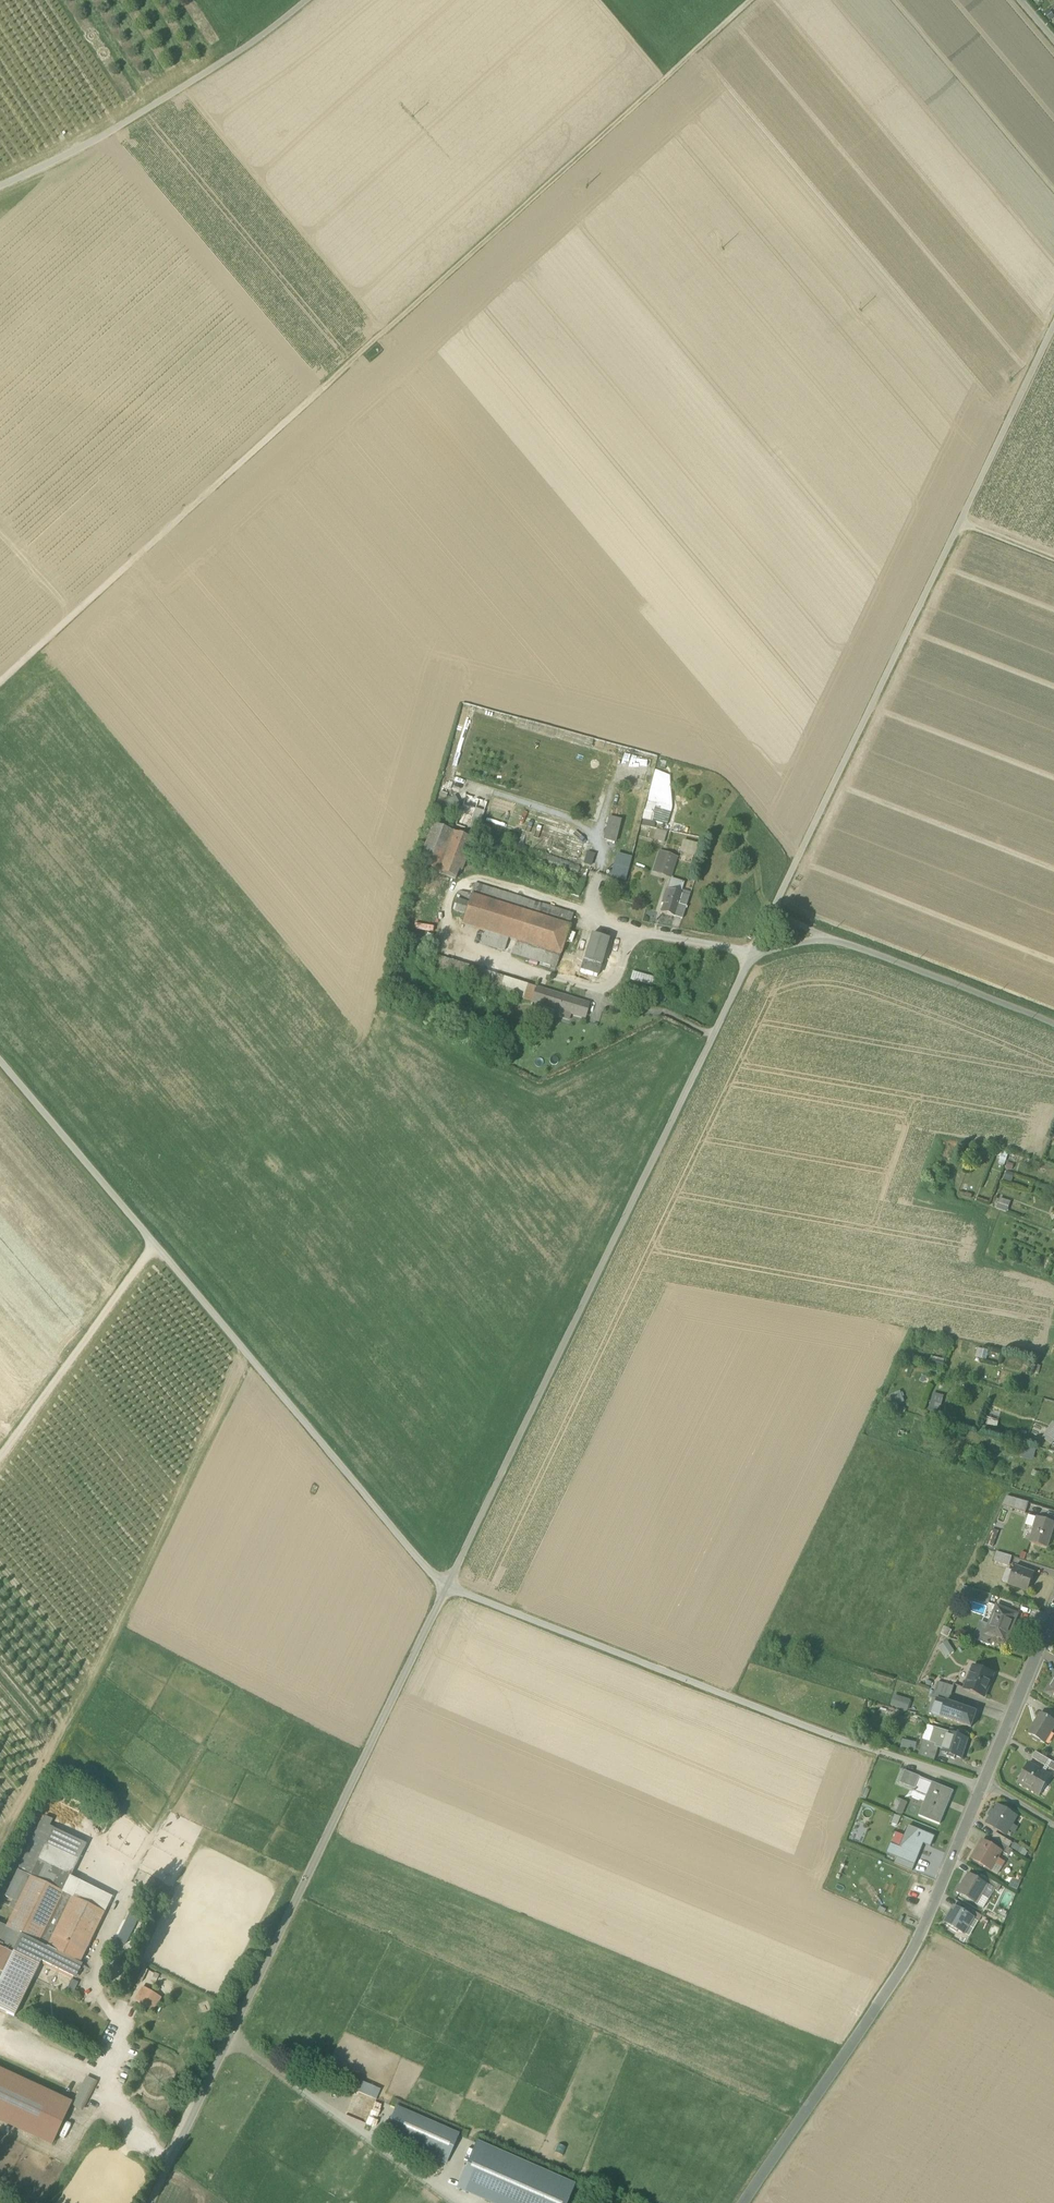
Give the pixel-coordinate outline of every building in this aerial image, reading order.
[(646,776),(649,764),(638,761),(635,773),(646,776)] [(669,776),(654,771),(641,819),(651,821),(655,809),(670,813),(672,808),(669,776)] [(445,781),(458,785),(460,779),(447,775),(445,781)] [(447,800),(452,810),(460,806),(455,796),(447,800)] [(466,796),(460,812),(473,816),(467,831),(475,833),(486,803),(466,796)] [(670,813),(655,809),(651,821),(667,826),(670,813)] [(455,826),(467,831),(473,816),(460,812),(455,826)] [(604,838),(617,841),(622,820),(609,817),(604,838)] [(473,841),(449,832),(446,831),(432,825),(417,865),(455,880),(459,871),(461,872),(473,841)] [(665,842),(667,831),(655,829),(654,840),(665,842)] [(684,841),(682,852),(697,854),(698,843),(684,841)] [(659,873),(666,876),(672,858),(665,856),(659,873)] [(474,885),(471,896),(569,927),(573,916),(474,885)] [(661,913),(673,917),(678,904),(686,907),(689,897),(681,894),(668,890),(664,900),(665,900),(661,913)] [(471,896),(468,906),(465,915),(462,925),(483,932),(508,939),(516,942),(560,956),(569,927),(471,896)] [(453,911),(465,915),(468,906),(456,902),(453,911)] [(673,917),(682,920),(686,907),(678,904),(673,917)] [(504,951),(508,939),(483,932),(480,943),(504,951)] [(592,935),(584,960),(582,967),(581,967),(580,972),(596,977),(608,940),(592,935)] [(556,968),(560,956),(516,942),(512,953),(556,968)] [(431,970),(531,1002),(535,988),(435,956),(431,970)] [(573,970),(580,972),(581,967),(582,967),(584,960),(577,958),(573,970)] [(540,1005),(544,991),(535,988),(531,1002),(540,1005)] [(570,1014),(577,1016),(581,1002),(544,991),(540,1005),(556,1010),(570,1014)] [(577,1016),(584,1018),(588,1005),(581,1002),(577,1016)] [(554,1015),(568,1020),(570,1014),(556,1010),(554,1015)] [(1009,1211),(1010,1200),(999,1199),(997,1209),(1009,1211)] [(986,1359),(989,1351),(979,1347),(976,1356),(986,1359)] [(942,1411),(943,1394),(933,1394),(932,1411),(942,1411)] [(899,1427),(909,1430),(912,1422),(901,1419),(899,1427)] [(1042,1438),(1052,1444),(1053,1442),(1053,1424),(1053,1423),(1042,1438)] [(1003,1504),(1015,1508),(1017,1499),(1007,1496),(1003,1504)] [(1015,1508),(1029,1512),(1032,1504),(1017,1499),(1015,1508)] [(1026,1526),(1035,1529),(1038,1518),(1030,1515),(1026,1526)] [(1038,1518),(1035,1529),(1031,1542),(1048,1548),(1053,1527),(1053,1523),(1038,1518)] [(995,1561),(1010,1566),(1012,1557),(997,1552),(995,1561)] [(1008,1584),(1028,1592),(1035,1574),(1015,1566),(1008,1584)] [(960,1594),(966,1596),(969,1588),(964,1586),(960,1594)] [(966,1596),(983,1602),(984,1601),(986,1593),(969,1588),(966,1596)] [(983,1642),(989,1644),(991,1637),(1006,1643),(1018,1615),(997,1606),(992,1616),(986,1632),(979,1629),(974,1639),(983,1642)] [(985,1613),(979,1629),(986,1632),(992,1616),(985,1613)] [(939,1635),(953,1640),(955,1633),(942,1629),(939,1635)] [(965,1689),(984,1697),(994,1674),(977,1667),(974,1674),(971,1673),(965,1689)] [(1053,1698),(1053,1679),(1045,1693),(1053,1698)] [(938,1682),(935,1691),(951,1696),(954,1687),(938,1682)] [(935,1692),(933,1698),(937,1700),(937,1699),(946,1702),(946,1701),(949,1702),(951,1696),(935,1691),(935,1692)] [(907,1710),(910,1701),(895,1696),(892,1705),(907,1710)] [(928,1712),(932,1714),(936,1704),(937,1700),(933,1698),(928,1712)] [(937,1700),(936,1704),(944,1707),(946,1702),(937,1699),(937,1700)] [(946,1701),(946,1702),(944,1707),(936,1704),(932,1714),(954,1721),(958,1710),(957,1709),(948,1706),(949,1702),(946,1701)] [(976,1712),(959,1705),(957,1709),(958,1710),(954,1721),(971,1727),(976,1712)] [(1044,1743),(1045,1743),(1042,1741),(1047,1733),(1049,1735),(1053,1727),(1053,1721),(1041,1713),(1029,1734),(1044,1743)] [(923,1740),(931,1742),(935,1730),(928,1727),(923,1740)] [(918,1757),(932,1761),(938,1745),(939,1740),(942,1732),(935,1730),(931,1742),(923,1740),(918,1757)] [(939,1740),(945,1742),(948,1734),(942,1732),(939,1740)] [(948,1733),(948,1734),(945,1742),(943,1751),(961,1757),(967,1739),(948,1733)] [(916,1752),(917,1741),(902,1739),(900,1749),(916,1752)] [(1032,1758),(1046,1766),(1050,1760),(1036,1752),(1032,1758)] [(1029,1763),(1028,1765),(1041,1773),(1042,1771),(1029,1763)] [(1017,1782),(1037,1794),(1049,1775),(1042,1771),(1041,1773),(1028,1765),(1017,1782)] [(900,1782),(905,1785),(910,1773),(905,1770),(900,1782)] [(920,1777),(910,1773),(905,1785),(916,1789),(920,1777)] [(1051,1776),(1049,1775),(1037,1794),(1040,1796),(1051,1776)] [(916,1789),(928,1794),(932,1782),(920,1777),(916,1789)] [(919,1816),(940,1824),(939,1823),(949,1800),(950,1801),(954,1791),(932,1782),(928,1794),(919,1816)] [(987,1824),(1005,1834),(1011,1823),(1012,1824),(1017,1816),(998,1805),(987,1824)] [(50,1826),(42,1822),(18,1871),(30,1877),(38,1861),(53,1829),(49,1827),(50,1826)] [(900,1847),(898,1846),(894,1856),(898,1857),(915,1865),(924,1844),(931,1847),(935,1836),(909,1826),(900,1847)] [(53,1829),(38,1861),(70,1877),(86,1844),(53,1829)] [(992,1838),(996,1840),(1009,1848),(1012,1842),(996,1832),(992,1838)] [(972,1859),(989,1869),(996,1858),(997,1859),(1002,1851),(992,1846),(983,1840),(972,1859)] [(1013,1850),(996,1840),(992,1846),(1002,1851),(1009,1856),(1013,1850)] [(887,1853),(894,1856),(898,1846),(891,1843),(887,1853)] [(895,1864),(912,1871),(915,1865),(898,1857),(895,1864)] [(112,1897),(70,1877),(38,1861),(30,1877),(104,1913),(112,1897)] [(5,1896),(18,1902),(30,1877),(18,1871),(5,1896)] [(958,1893),(976,1904),(987,1885),(978,1880),(978,1879),(969,1874),(958,1893)] [(978,1880),(987,1885),(991,1880),(981,1874),(978,1879),(978,1880)] [(30,1877),(18,1902),(6,1927),(5,1927),(6,1927),(47,1948),(80,1963),(104,1913),(30,1877)] [(966,1906),(962,1912),(973,1918),(979,1921),(982,1916),(966,1906)] [(955,1907),(945,1922),(951,1926),(950,1928),(957,1932),(958,1930),(964,1933),(973,1918),(962,1912),(955,1907)] [(6,1927),(0,1939),(0,1968),(4,1970),(0,1979),(0,2010),(14,2016),(41,1961),(47,1948),(6,1927)] [(41,1961),(73,1977),(80,1963),(47,1948),(41,1961)] [(137,1980),(142,1982),(148,1970),(143,1968),(137,1980)] [(150,1981),(155,1984),(159,1976),(154,1973),(150,1981)] [(176,1995),(185,1999),(189,1991),(181,1986),(176,1995)] [(135,2000),(153,2011),(160,1999),(142,1989),(135,2000)] [(198,2004),(202,2013),(211,2010),(208,2001),(198,2004)] [(190,2038),(199,2043),(206,2030),(197,2026),(190,2038)] [(179,2061),(187,2065),(194,2053),(185,2048),(179,2061)] [(0,2070),(0,2121),(52,2145),(71,2103),(0,2070)] [(72,2105),(81,2110),(96,2082),(86,2077),(72,2105)] [(360,2080),(356,2090),(377,2099),(382,2089),(360,2080)] [(385,2133),(397,2138),(408,2113),(396,2108),(385,2133)] [(457,2135),(408,2113),(397,2138),(432,2153),(446,2160),(457,2135)] [(477,2144),(458,2187),(494,2202),(493,2202),(565,2202),(573,2186),(477,2144)] [(444,2165),(446,2160),(432,2153),(430,2159),(444,2165)]
